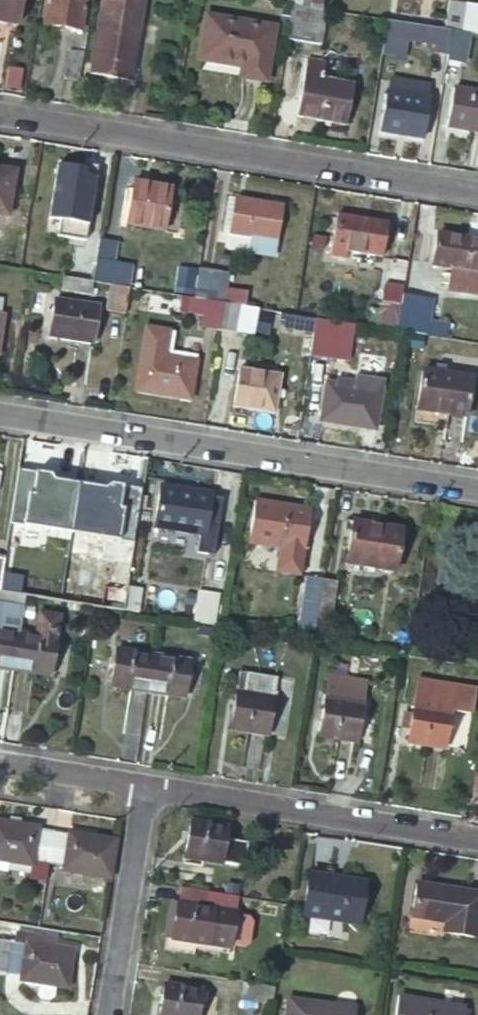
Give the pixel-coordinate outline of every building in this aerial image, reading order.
[(17,27),(21,0),(0,0),(0,24),(17,27)] [(44,26),(79,32),(84,0),(48,0),(44,26)] [(88,77),(129,84),(143,0),(100,0),(88,77)] [(288,7),(289,7),(299,9),(301,0),(289,0),(288,7)] [(299,9),(320,12),(322,0),(301,0),(299,9)] [(442,31),(449,32),(459,34),(464,6),(447,3),(442,31)] [(464,6),(459,34),(465,35),(477,37),(477,8),(464,6)] [(299,9),(289,7),(284,42),(318,48),(323,13),(320,12),(299,9)] [(271,31),(204,19),(197,62),(240,70),(238,80),(262,85),(271,31)] [(449,32),(442,31),(386,23),(384,39),(435,47),(434,54),(446,55),(449,32)] [(459,34),(449,32),(446,55),(445,64),(460,67),(465,35),(459,34)] [(77,85),(81,57),(68,54),(62,82),(77,85)] [(324,67),(305,64),(296,120),(347,129),(353,89),(322,83),(324,67)] [(451,91),(445,130),(477,135),(477,95),(451,91)] [(428,101),(386,94),(380,133),(422,140),(428,101)] [(51,156),(48,210),(60,211),(58,230),(87,232),(92,159),(51,156)] [(4,217),(11,175),(0,173),(0,217),(4,217)] [(167,232),(173,198),(129,191),(123,225),(167,232)] [(225,201),(220,234),(227,235),(232,202),(225,201)] [(279,209),(232,202),(227,235),(248,239),(245,254),(271,258),(279,209)] [(385,226),(336,218),(329,257),(344,259),(345,251),(380,258),(385,226)] [(248,239),(227,235),(224,251),(245,254),(248,239)] [(435,236),(430,266),(452,270),(449,292),(477,296),(477,242),(435,236)] [(65,277),(91,281),(97,246),(70,241),(65,277)] [(97,246),(91,281),(107,284),(109,284),(127,287),(130,268),(112,265),(115,244),(98,241),(97,246)] [(190,297),(209,301),(221,303),(222,303),(227,275),(195,270),(190,297)] [(91,281),(65,277),(61,276),(59,290),(89,294),(91,281)] [(127,287),(109,284),(107,284),(103,310),(123,314),(128,287),(127,287)] [(190,297),(180,296),(177,311),(188,313),(190,297)] [(201,328),(217,330),(221,303),(209,301),(190,297),(188,313),(203,315),(201,328)] [(398,308),(395,331),(405,333),(445,340),(447,325),(426,322),(429,301),(400,297),(398,308)] [(95,308),(51,301),(46,336),(90,343),(95,308)] [(217,330),(234,333),(238,305),(222,303),(221,303),(217,330)] [(255,308),(238,305),(234,333),(251,336),(255,308)] [(395,331),(398,308),(379,305),(375,328),(395,331)] [(306,317),(294,315),(278,312),(276,319),(283,320),(281,329),(310,333),(312,318),(306,317)] [(307,353),(324,356),(330,321),(312,318),(310,333),(307,353)] [(366,363),(372,328),(330,321),(324,356),(366,363)] [(166,334),(144,330),(135,391),(188,399),(194,363),(162,357),(166,334)] [(471,380),(421,372),(416,410),(465,418),(471,380)] [(275,381),(236,375),(231,407),(271,413),(275,381)] [(378,397),(323,388),(318,421),(373,429),(378,397)] [(116,478),(79,472),(74,505),(111,511),(116,478)] [(209,494),(158,485),(152,529),(202,537),(209,494)] [(306,510),(251,501),(244,544),(275,549),(271,572),(295,576),(306,510)] [(352,522),(345,521),(343,531),(351,532),(345,564),(394,571),(399,528),(352,521),(352,522)] [(0,563),(0,591),(21,594),(26,560),(1,556),(1,558),(0,563)] [(26,560),(21,594),(24,595),(83,604),(89,570),(26,560)] [(83,604),(91,605),(121,610),(124,586),(126,576),(89,570),(83,604)] [(310,631),(319,579),(302,577),(294,629),(310,631)] [(332,582),(319,579),(310,631),(324,633),(332,582)] [(136,588),(124,586),(121,610),(133,612),(136,588)] [(192,592),(187,620),(210,624),(215,596),(192,592)] [(37,613),(33,636),(53,639),(57,616),(37,613)] [(12,670),(17,634),(0,631),(0,668),(12,670)] [(12,670),(48,675),(53,639),(33,636),(17,634),(12,670)] [(108,684),(145,690),(151,655),(114,649),(108,684)] [(145,690),(181,695),(187,660),(151,655),(145,690)] [(274,678),(238,672),(228,728),(266,734),(266,728),(282,731),(284,715),(268,712),(271,699),(274,678)] [(362,682),(326,676),(316,734),(353,741),(362,682)] [(288,680),(274,678),(271,699),(285,701),(288,680)] [(413,688),(411,705),(448,711),(450,694),(413,688)] [(442,749),(448,711),(411,705),(405,743),(442,749)] [(49,861),(53,832),(38,829),(38,826),(0,821),(0,861),(32,866),(30,880),(45,883),(49,861)] [(225,826),(189,821),(183,856),(220,861),(225,826)] [(53,832),(49,861),(65,863),(64,871),(110,877),(116,839),(70,831),(69,834),(53,832)] [(363,882),(305,874),(298,916),(356,926),(363,882)] [(416,883),(410,918),(443,923),(441,932),(475,937),(477,919),(477,893),(416,883)] [(243,896),(179,886),(176,901),(171,936),(236,946),(243,896)] [(171,936),(176,901),(171,900),(166,936),(171,936)] [(68,985),(74,948),(55,945),(48,944),(49,936),(16,931),(14,941),(11,941),(7,971),(22,973),(22,978),(40,981),(54,983),(68,985)] [(56,937),(49,936),(48,944),(55,945),(56,937)] [(0,939),(0,970),(7,971),(11,941),(0,939)] [(271,998),(274,983),(245,978),(242,994),(271,998)] [(54,983),(40,981),(38,991),(41,996),(48,997),(53,994),(54,983)] [(164,982),(159,1014),(197,1014),(201,988),(164,982)] [(460,1004),(396,995),(393,1014),(458,1014),(460,1004)] [(290,997),(287,1014),(353,1014),(354,1006),(290,997)]
